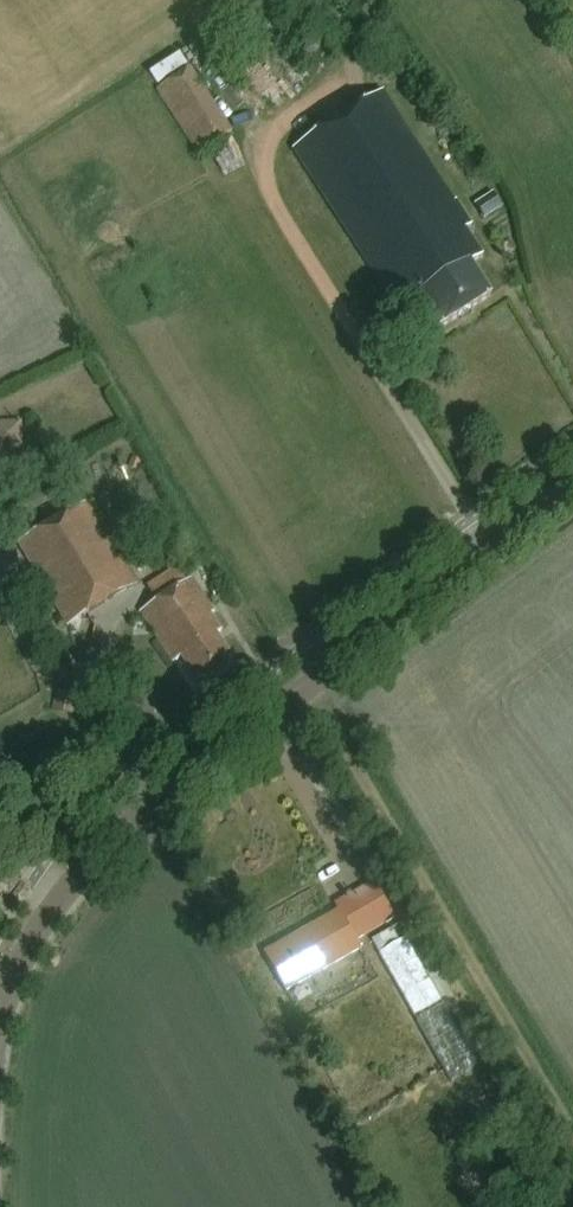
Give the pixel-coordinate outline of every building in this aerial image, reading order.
[(184,51),(152,69),(160,83),(192,64),(184,51)] [(195,66),(160,88),(203,155),(238,132),(195,66)] [(439,329),(489,297),(469,265),(481,258),(463,231),(470,227),(382,92),(293,150),(386,294),(393,290),(411,302),(418,298),(439,329)] [(492,194),(474,205),(481,217),(499,206),(492,194)] [(0,418),(0,448),(27,449),(28,419),(0,418)] [(68,626),(136,585),(87,503),(19,544),(68,626)] [(213,614),(192,580),(141,613),(174,664),(182,659),(198,684),(233,661),(216,636),(221,633),(210,616),(213,614)] [(321,963),(395,921),(374,882),(298,925),(302,932),(264,954),(286,992),(325,970),(321,963)] [(441,1001),(405,939),(399,943),(392,930),(372,941),(415,1016),(441,1001)] [(420,1016),(452,1081),(480,1066),(448,1002),(420,1016)]
